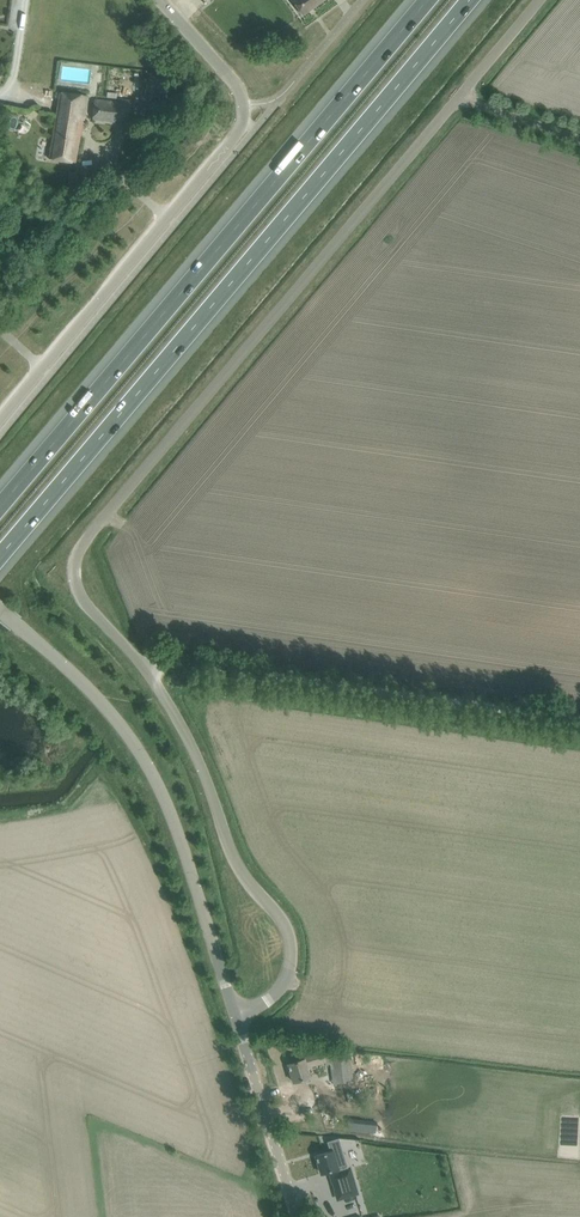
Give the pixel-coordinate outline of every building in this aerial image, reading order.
[(303,15),(324,0),(292,0),(303,15)] [(88,96),(59,92),(49,159),(75,162),(88,96)] [(128,123),(130,103),(94,99),(92,119),(128,123)] [(39,137),(36,158),(47,160),(50,139),(39,137)] [(77,172),(67,172),(68,187),(78,187),(77,172)] [(328,1051),(324,1052),(324,1050),(318,1052),(302,1057),(303,1059),(288,1064),(293,1082),(305,1078),(310,1077),(307,1068),(326,1062),(326,1064),(326,1065),(330,1063),(331,1068),(332,1068),(331,1056),(330,1056),(328,1051)] [(353,1082),(349,1053),(331,1056),(332,1068),(335,1084),(344,1083),(353,1082)] [(355,1093),(353,1082),(344,1083),(345,1095),(355,1093)] [(377,1121),(348,1118),(347,1128),(376,1131),(377,1121)] [(330,1151),(316,1155),(321,1173),(330,1171),(331,1174),(330,1174),(338,1198),(357,1193),(349,1168),(348,1169),(338,1138),(328,1142),(330,1151)]
